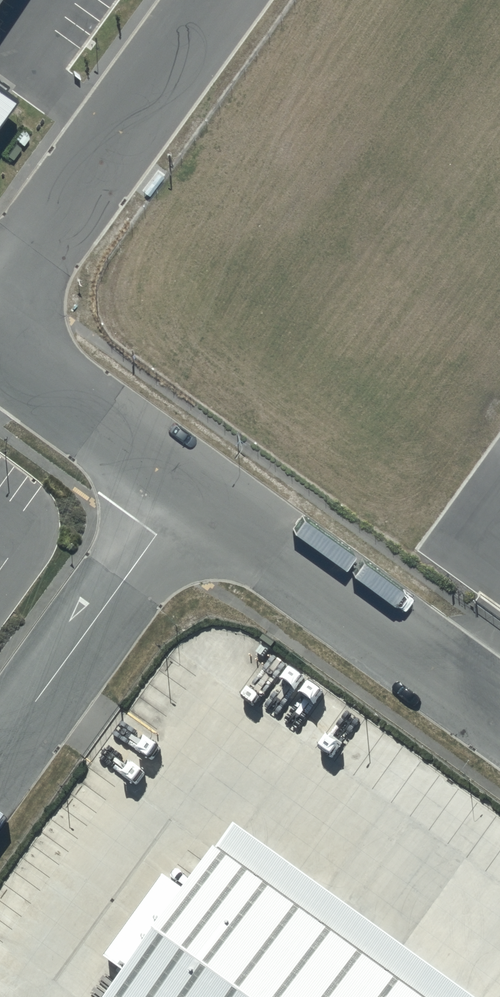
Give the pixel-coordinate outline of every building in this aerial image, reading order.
[(10,82),(0,75),(0,95),(10,82)] [(152,996),(440,996),(243,863),(152,996)]
